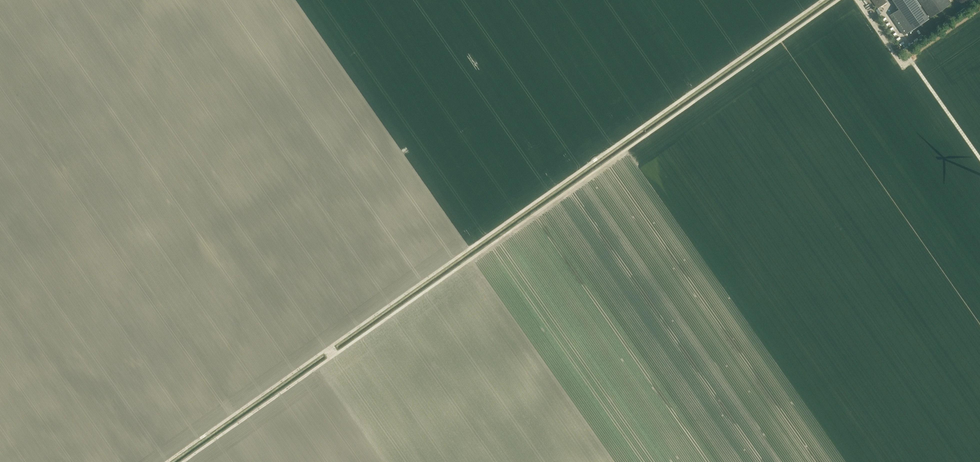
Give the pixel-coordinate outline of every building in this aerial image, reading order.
[(951,2),(949,0),(894,0),(899,8),(890,14),(904,35),(929,17),(920,5),(922,4),(930,17),(951,2)]
